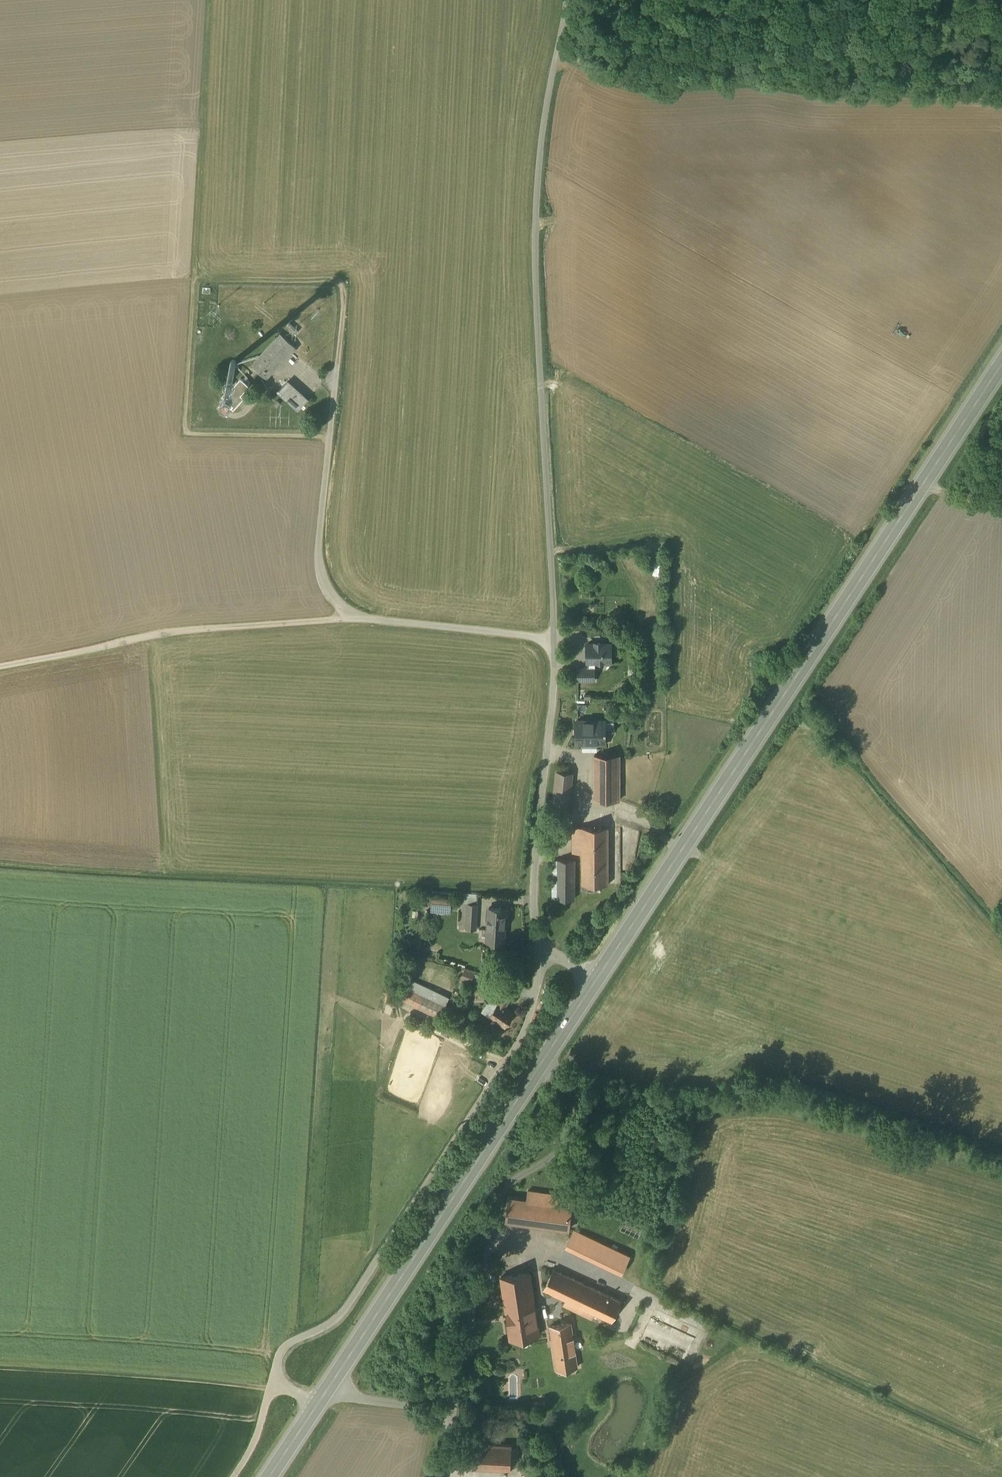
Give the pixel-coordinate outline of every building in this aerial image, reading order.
[(295,348),(279,334),(252,365),(268,379),(295,348)] [(250,385),(240,377),(222,398),(234,409),(244,398),(241,395),(250,385)] [(307,398),(288,382),(278,393),(298,409),(307,398)] [(618,646),(591,646),(591,666),(581,666),(581,683),(601,684),(601,667),(618,667),(618,646)] [(606,722),(576,723),(576,744),(582,744),(597,744),(606,744),(606,722)] [(627,758),(603,758),(603,802),(627,802),(627,758)] [(576,783),(557,782),(555,817),(573,818),(576,783)] [(614,829),(578,829),(578,861),(558,860),(557,900),(579,901),(579,884),(613,885),(614,829)] [(456,899),(435,898),(434,913),(455,914),(456,899)] [(506,910),(489,908),(486,941),(503,942),(506,910)] [(463,969),(460,978),(471,982),(474,973),(463,969)] [(449,1009),(411,990),(405,1001),(444,1019),(449,1009)] [(505,992),(498,1002),(505,1007),(512,996),(505,992)] [(498,1002),(489,1017),(506,1027),(515,1013),(505,1007),(498,1002)] [(538,1200),(519,1198),(516,1225),(579,1231),(582,1195),(538,1191),(538,1200)] [(612,1249),(577,1236),(571,1251),(606,1264),(612,1249)] [(629,1305),(560,1273),(550,1294),(572,1304),(570,1309),(618,1330),(629,1305)] [(530,1277),(497,1282),(507,1344),(540,1338),(530,1277)] [(577,1327),(554,1330),(560,1377),(583,1374),(577,1327)] [(466,1445),(465,1472),(520,1473),(521,1446),(466,1445)]
